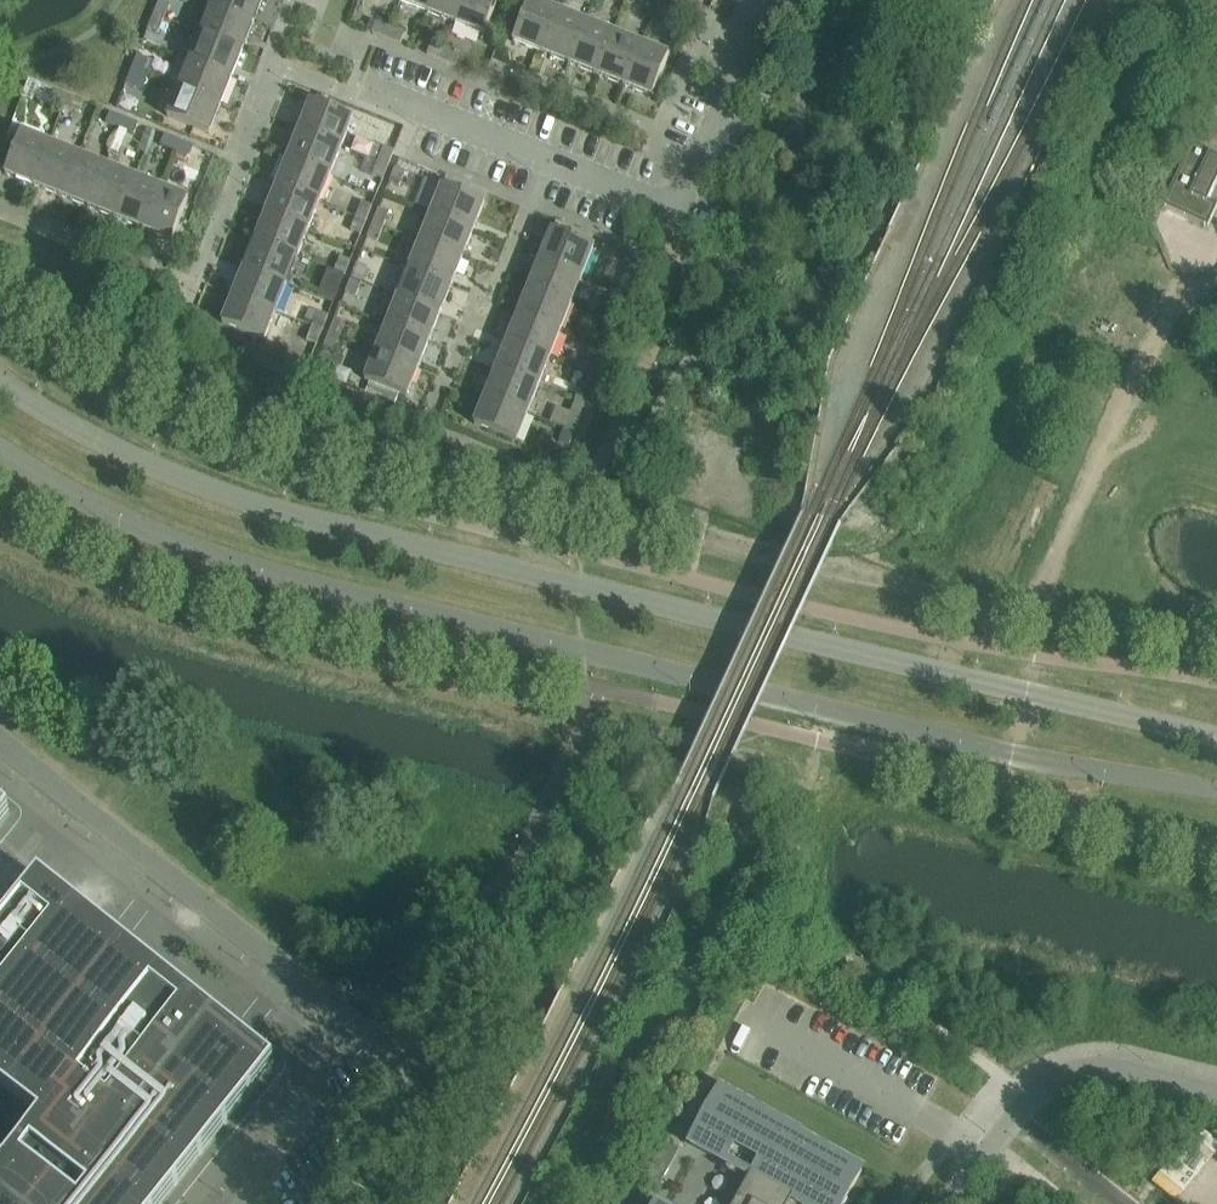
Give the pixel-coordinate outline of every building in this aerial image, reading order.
[(212,8),(254,25),(264,0),(215,0),(212,8)] [(401,4),(429,15),(435,0),(403,0),(401,4)] [(429,15),(456,26),(466,0),(435,0),(429,15)] [(456,26),(484,37),(499,0),(466,0),(456,26)] [(513,44),(542,55),(559,13),(530,1),(513,44)] [(160,3),(154,17),(164,21),(170,7),(160,3)] [(669,14),(683,20),(687,10),(673,5),(669,14)] [(254,25),(212,8),(201,36),(243,52),(254,25)] [(586,24),(559,13),(542,55),(569,66),(586,24)] [(164,21),(154,17),(148,31),(158,35),(164,21)] [(376,24),(372,34),(387,40),(390,30),(376,24)] [(614,35),(586,24),(569,66),(597,77),(614,35)] [(405,36),(390,30),(387,40),(401,46),(405,36)] [(641,46),(614,35),(597,77),(624,88),(641,46)] [(243,52),(201,36),(190,63),(232,80),(243,52)] [(431,46),(427,56),(441,62),(445,52),(431,46)] [(669,57),(641,46),(624,88),(653,99),(669,57)] [(460,58),(445,52),(441,62),(456,68),(460,58)] [(138,58),(132,72),(142,76),(148,62),(138,58)] [(232,80),(190,63),(179,91),(221,107),(232,80)] [(142,76),(132,72),(126,86),(136,90),(142,76)] [(221,107),(179,91),(167,119),(210,136),(221,107)] [(51,103),(65,108),(69,98),(55,93),(51,103)] [(84,104),(69,98),(65,108),(80,114),(84,104)] [(311,103),(300,132),(342,149),(353,120),(311,103)] [(106,125),(120,130),(124,120),(110,115),(106,125)] [(139,126),(124,120),(120,130),(135,136),(139,126)] [(300,132),(289,159),(331,176),(342,149),(300,132)] [(5,176),(34,187),(51,145),(22,134),(5,176)] [(161,147),(175,152),(179,142),(165,137),(161,147)] [(193,148),(179,142),(175,152),(189,158),(193,148)] [(78,156),(51,145),(34,187),(61,198),(78,156)] [(1192,146),(1168,197),(1164,206),(1163,208),(1179,215),(1208,229),(1216,210),(1216,207),(1208,204),(1216,185),(1216,160),(1213,158),(1214,156),(1192,146)] [(384,149),(379,163),(389,167),(394,153),(384,149)] [(106,167),(78,156),(61,198),(89,209),(106,167)] [(289,159),(278,187),(320,204),(331,176),(289,159)] [(389,167),(379,163),(373,178),(383,182),(389,167)] [(133,178),(106,167),(89,209),(116,220),(133,178)] [(396,170),(390,184),(400,188),(405,174),(396,170)] [(160,189),(133,178),(116,220),(144,231),(160,189)] [(278,187),(267,214),(309,231),(320,204),(278,187)] [(443,188),(431,216),(473,233),(485,205),(443,188)] [(189,200),(160,189),(144,231),(172,243),(189,200)] [(362,204),(357,218),(367,222),(372,208),(362,204)] [(379,211),(374,225),(383,229),(389,215),(379,211)] [(267,214),(256,242),(298,259),(309,231),(267,214)] [(473,233),(431,216),(420,244),(462,261),(473,233)] [(367,222),(357,218),(351,233),(361,237),(367,222)] [(383,229),(374,225),(368,239),(378,243),(383,229)] [(552,232),(541,260),(583,277),(595,249),(552,232)] [(256,242),(245,269),(287,286),(298,259),(256,242)] [(462,261),(420,244),(409,271),(452,288),(462,261)] [(341,259),(335,274),(345,278),(350,263),(341,259)] [(541,260),(530,288),(572,305),(583,277),(541,260)] [(631,264),(625,279),(635,283),(641,268),(631,264)] [(357,266),(351,280),(361,284),(367,270),(357,266)] [(245,269),(234,297),(276,314),(287,286),(245,269)] [(452,288),(409,271),(398,299),(440,316),(452,288)] [(345,278),(335,274),(329,288),(339,292),(345,278)] [(361,284),(351,280),(346,294),(356,298),(361,284)] [(530,288),(519,315),(561,332),(572,305),(530,288)] [(322,289),(318,298),(334,304),(338,296),(322,289)] [(223,325),(265,342),(276,314),(234,297),(223,325)] [(440,316),(398,299),(387,326),(430,343),(440,316)] [(615,305),(609,319),(619,324),(625,309),(615,305)] [(319,314),(313,329),(323,333),(329,318),(319,314)] [(519,315),(508,343),(550,360),(561,332),(519,315)] [(619,324),(609,319),(603,334),(613,338),(619,324)] [(335,321),(330,335),(339,339),(345,325),(335,321)] [(430,343),(387,326),(376,354),(419,371),(430,343)] [(323,333),(313,329),(307,343),(317,347),(323,333)] [(339,339),(330,335),(324,349),(334,353),(339,339)] [(508,343),(497,370),(539,387),(550,360),(508,343)] [(419,371),(376,354),(365,382),(407,399),(419,371)] [(593,360),(587,374),(597,379),(603,364),(593,360)] [(497,370),(486,398),(528,415),(539,387),(497,370)] [(597,379),(587,374),(581,389),(591,393),(597,379)] [(517,443),(528,415),(486,398),(475,426),(517,443)] [(571,415),(565,429),(575,433),(581,419),(571,415)] [(575,433),(565,429),(559,444),(569,448),(575,433)] [(0,807),(0,827),(10,815),(0,807)] [(274,1065),(39,878),(16,907),(0,927),(0,1203),(163,1203),(274,1065)] [(793,1201),(798,1203),(845,1203),(862,1172),(798,1136),(799,1135),(720,1091),(691,1145),(751,1178),(736,1203),(791,1203),(793,1201)] [(666,1145),(642,1187),(643,1187),(655,1194),(678,1152),(666,1145)]
